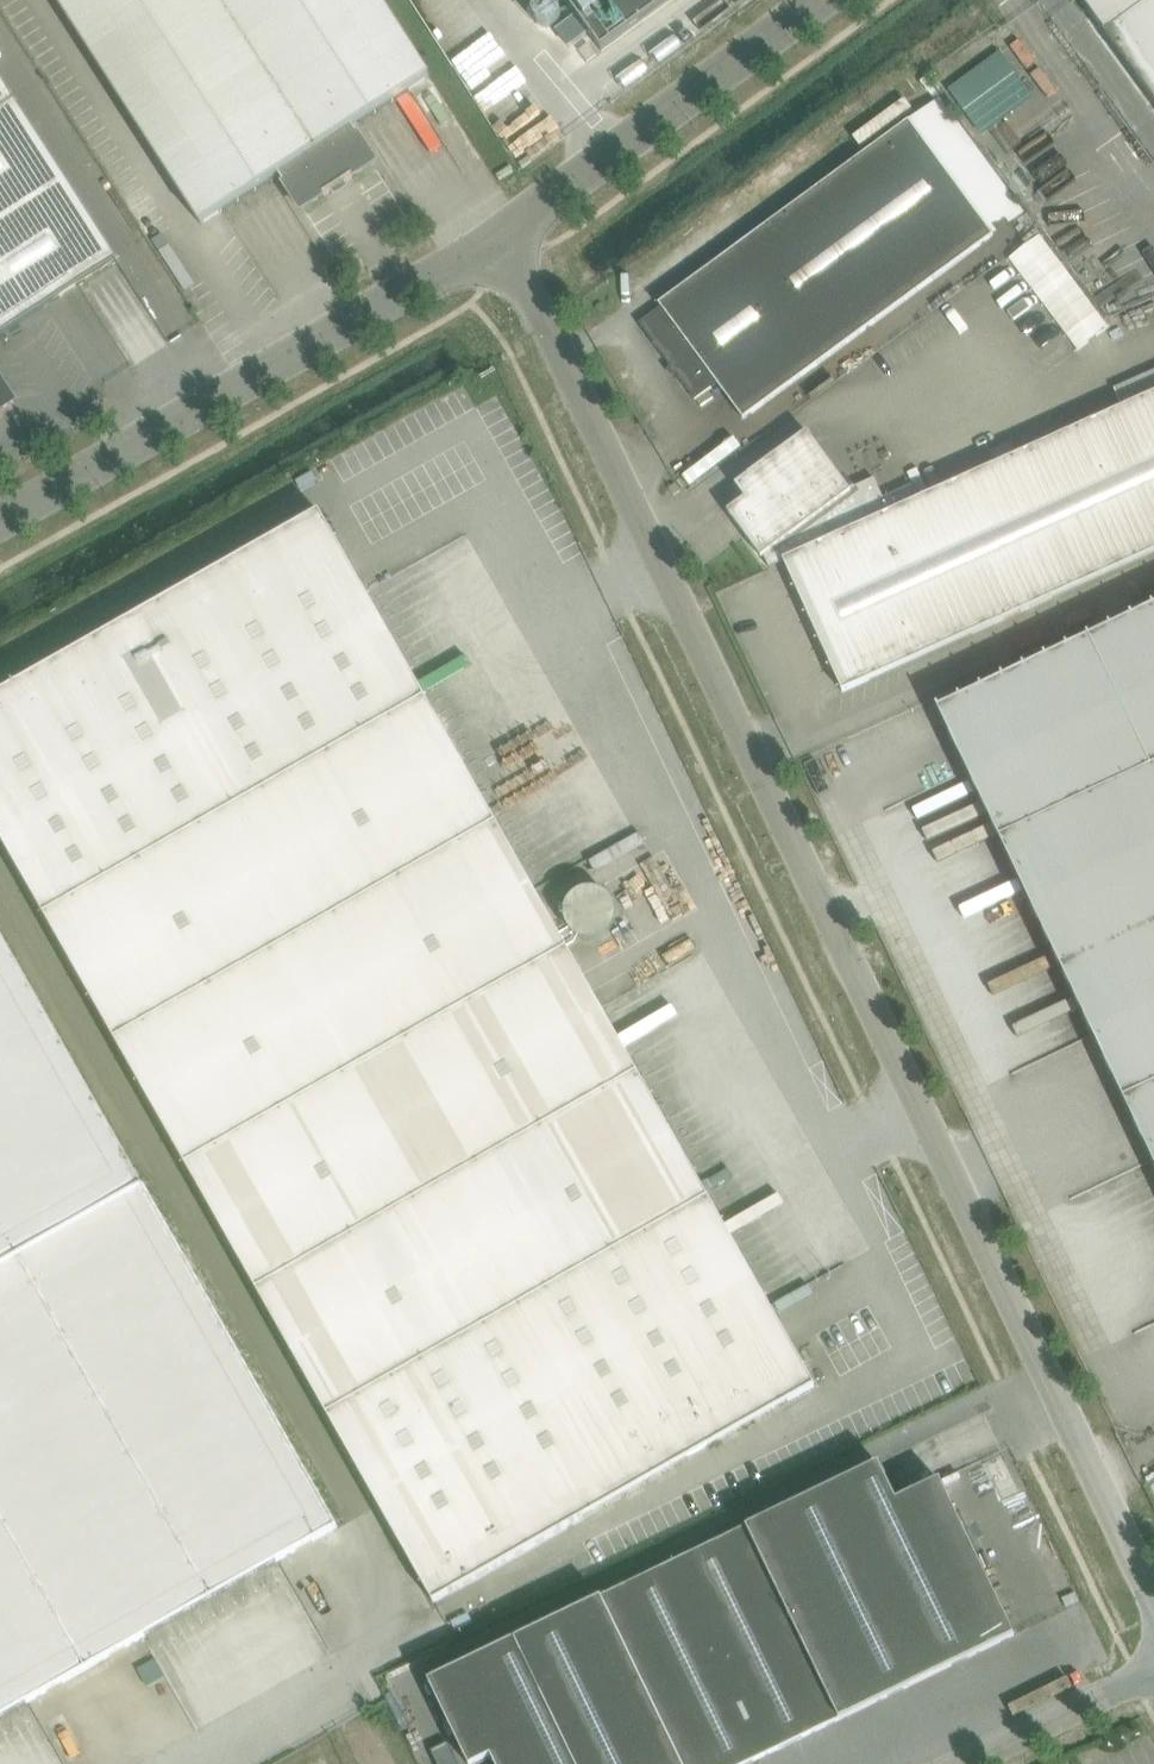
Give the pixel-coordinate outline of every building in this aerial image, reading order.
[(202,225),(279,175),(302,210),(376,162),(354,127),(431,77),(381,0),(57,0),(202,225)] [(576,15),(555,31),(568,48),(589,32),(603,51),(672,0),(565,0),(576,15)] [(1153,100),(1153,0),(1081,0),(1153,100)] [(1001,52),(949,90),(983,136),(1035,98),(1001,52)] [(119,260),(0,76),(0,337),(119,260)] [(910,121),(660,304),(662,308),(641,324),(696,400),(718,384),(744,419),(994,236),(910,121)] [(1011,253),(1074,348),(1107,327),(1043,231),(1011,253)] [(15,402),(0,379),(0,411),(15,402)] [(728,511),(762,557),(764,556),(770,568),(785,561),(843,692),(1153,552),(1153,394),(919,499),(913,485),(884,498),(875,478),(850,489),(808,432),(736,485),(746,499),(728,511)] [(403,658),(321,512),(0,694),(0,835),(22,874),(403,658)] [(1153,1006),(1153,609),(939,711),(1093,1035),(1153,1006)] [(22,874),(105,1019),(486,803),(403,658),(22,874)] [(486,803),(105,1019),(187,1165),(568,949),(486,803)] [(558,926),(597,938),(611,896),(571,884),(558,926)] [(26,1256),(146,1188),(0,932),(0,1271),(26,1256)] [(651,1095),(568,949),(187,1165),(270,1311),(651,1095)] [(1093,1035),(1153,1162),(1153,1006),(1093,1035)] [(352,1456),(733,1240),(651,1095),(270,1311),(352,1456)] [(26,1256),(219,1594),(339,1527),(146,1188),(26,1256)] [(816,1386),(733,1240),(352,1456),(435,1602),(816,1386)] [(114,1654),(219,1594),(26,1256),(0,1271),(0,1455),(114,1654)] [(114,1654),(0,1455),(0,1719),(114,1654)] [(879,1462),(748,1526),(841,1719),(1015,1635),(940,1479),(898,1500),(879,1462)] [(841,1719),(748,1526),(582,1607),(657,1763),(748,1763),(841,1719)] [(582,1607),(430,1680),(470,1763),(476,1763),(493,1756),(497,1763),(657,1763),(582,1607)]
